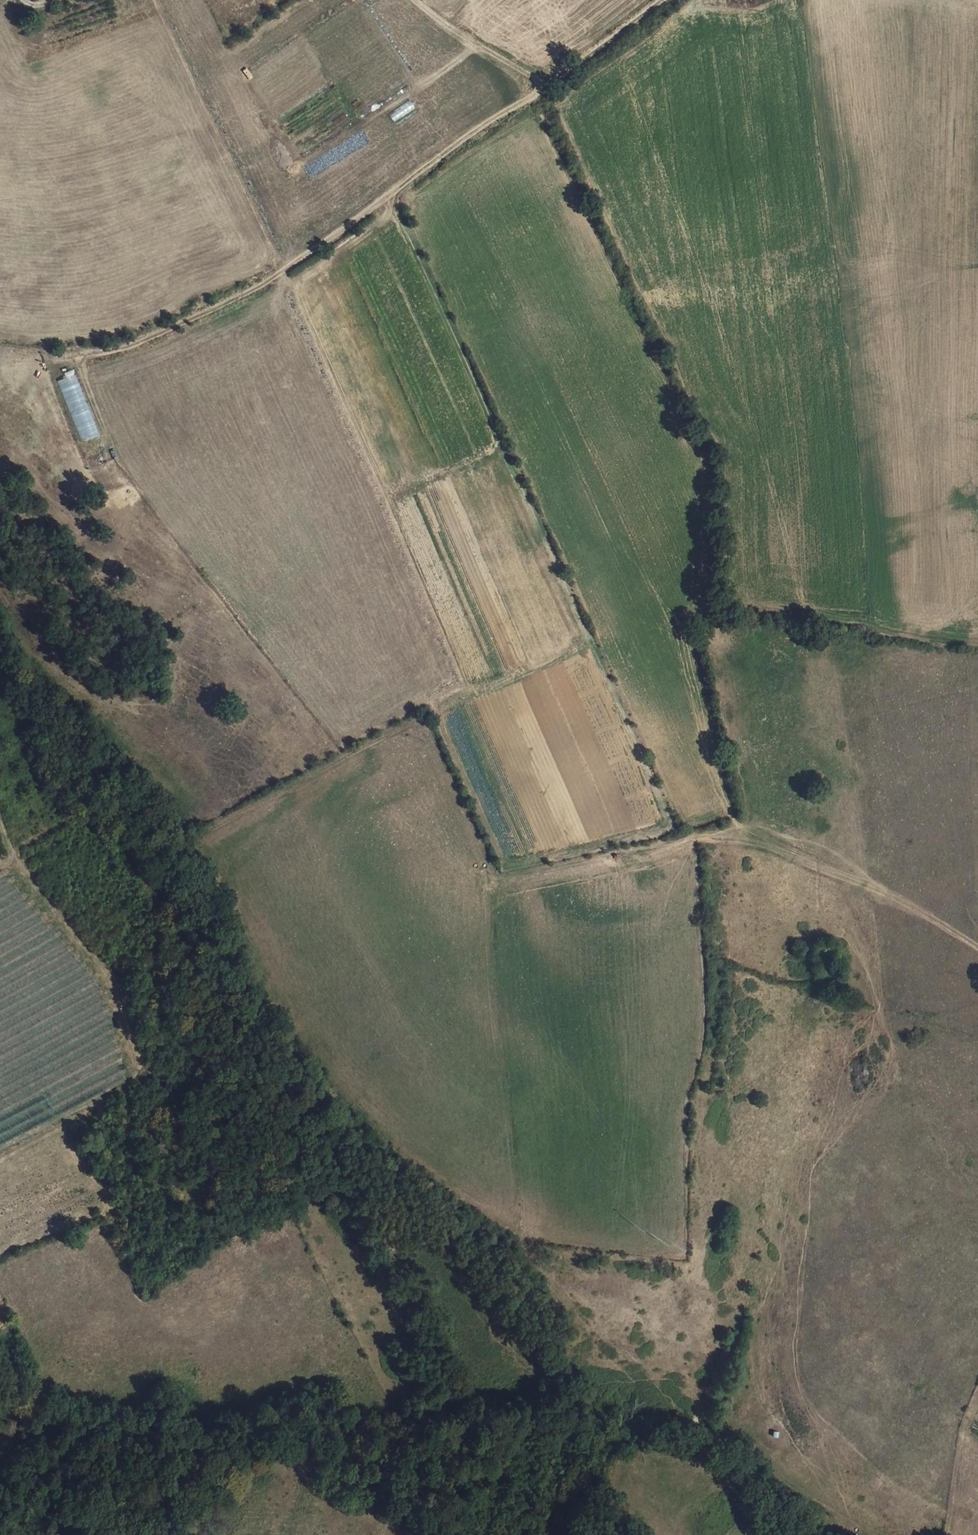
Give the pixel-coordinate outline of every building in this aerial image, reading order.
[(79,442),(99,435),(76,373),(56,381),(79,442)] [(91,492),(99,499),(105,491),(97,484),(91,492)]
